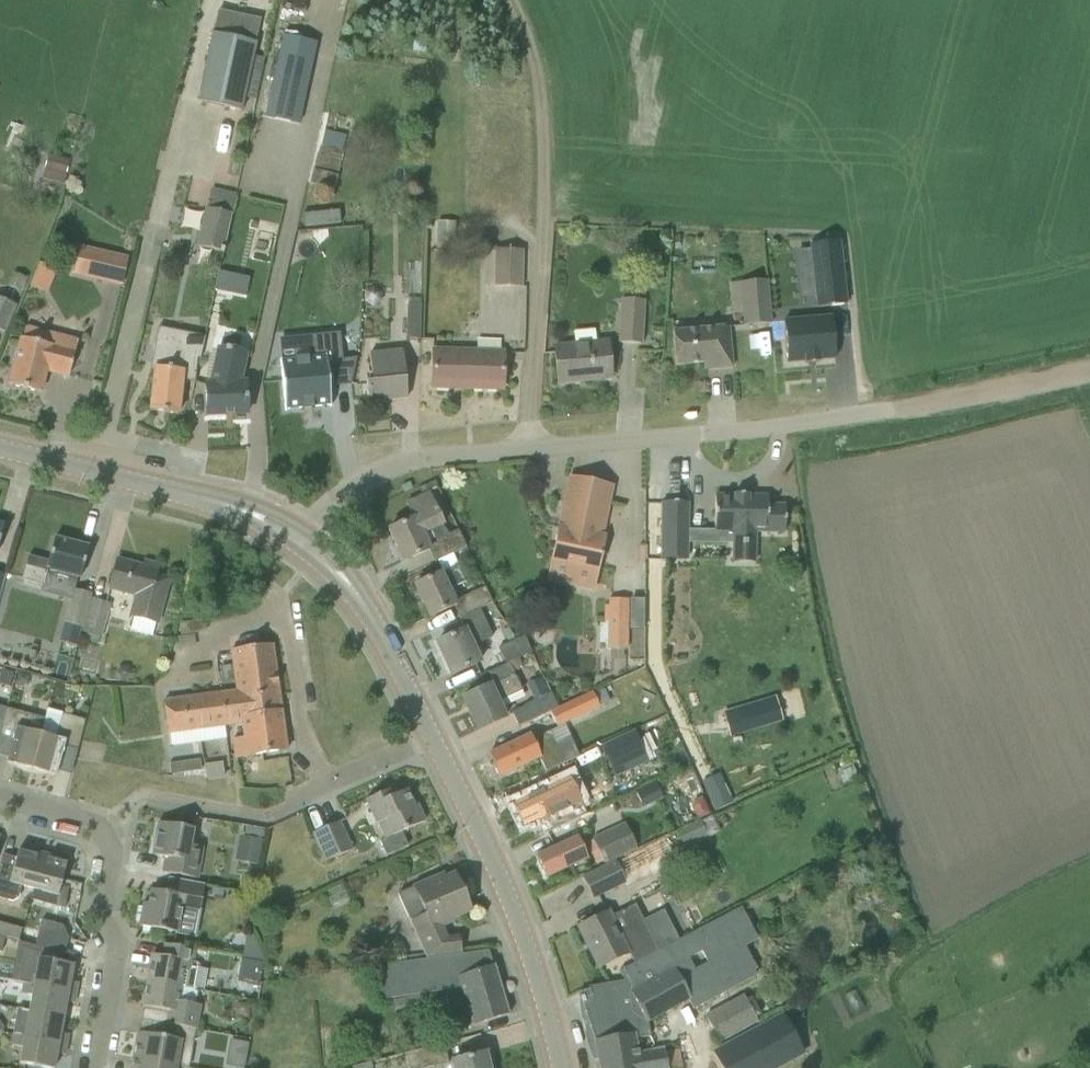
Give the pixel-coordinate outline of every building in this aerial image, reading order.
[(200,101),(243,110),(262,25),(219,16),(200,101)] [(282,35),(265,117),(300,124),(318,43),(282,35)] [(414,42),(413,51),(426,53),(427,44),(414,42)] [(312,180),(335,186),(344,152),(321,146),(312,180)] [(44,170),(66,175),(70,161),(58,158),(60,154),(56,153),(55,157),(48,155),(44,170)] [(205,208),(197,247),(224,253),(232,214),(205,208)] [(437,245),(454,246),(455,222),(438,222),(437,245)] [(294,255),(312,258),(316,234),(299,231),(294,255)] [(810,244),(817,307),(848,304),(841,240),(810,244)] [(74,273),(122,285),(128,259),(80,247),(74,273)] [(496,286),(522,287),(523,250),(497,249),(496,286)] [(224,320),(260,328),(266,305),(259,304),(270,257),(240,250),(224,320)] [(39,263),(34,275),(51,281),(56,269),(39,263)] [(13,273),(7,286),(21,291),(26,278),(13,273)] [(767,280),(741,282),(745,326),(771,323),(768,281),(767,280)] [(363,291),(363,302),(373,308),(382,302),(382,293),(373,286),(363,291)] [(4,332),(15,305),(0,299),(0,330),(4,332)] [(408,299),(407,340),(420,340),(421,305),(421,299),(408,299)] [(619,343),(641,344),(643,301),(622,299),(619,343)] [(831,317),(785,321),(789,362),(806,361),(806,363),(819,362),(819,360),(835,358),(831,317)] [(710,362),(711,369),(732,367),(729,326),(673,331),(674,344),(676,365),(710,362)] [(153,389),(150,411),(179,414),(182,387),(182,380),(195,381),(198,360),(198,358),(201,359),(206,336),(159,327),(150,368),(155,369),(153,381),(153,389)] [(15,364),(10,385),(40,393),(46,370),(69,376),(72,364),(78,341),(26,328),(23,339),(21,338),(18,350),(15,351),(13,361),(15,364)] [(282,359),(280,360),(286,411),(287,411),(287,409),(302,408),(302,410),(303,410),(303,408),(312,407),(312,409),(314,409),(314,407),(330,405),(330,407),(332,407),(330,387),(327,362),(343,361),(343,359),(341,332),(311,335),(313,358),(282,361),(282,359)] [(555,346),(558,383),(611,378),(608,341),(555,346)] [(209,381),(204,382),(206,418),(249,416),(247,380),(242,380),(249,354),(217,347),(209,381)] [(367,382),(368,401),(408,397),(405,375),(406,375),(404,351),(371,354),(373,382),(367,382)] [(433,387),(503,388),(504,352),(433,351),(433,387)] [(613,486),(570,477),(547,582),(591,591),(613,486)] [(414,518),(389,530),(404,561),(423,552),(430,549),(423,534),(444,524),(439,514),(429,493),(439,489),(435,480),(419,488),(422,496),(407,503),(414,518)] [(715,493),(715,532),(732,532),(732,562),(756,562),(757,533),(785,533),(786,503),(768,503),(768,494),(715,493)] [(662,502),(661,559),(688,560),(689,502),(662,502)] [(430,543),(438,560),(466,547),(458,530),(430,543)] [(23,578),(44,583),(48,569),(81,577),(89,547),(55,538),(49,562),(29,557),(23,578)] [(130,630),(153,636),(156,624),(158,624),(170,579),(156,576),(159,566),(145,562),(144,567),(117,560),(110,588),(137,595),(131,617),(134,618),(130,630)] [(415,585),(430,617),(456,605),(449,590),(470,580),(462,564),(441,574),(441,573),(415,585)] [(460,599),(467,614),(480,609),(493,603),(485,587),(460,599)] [(81,628),(82,628),(91,594),(73,590),(60,641),(77,645),(81,628)] [(82,628),(81,633),(87,635),(85,642),(97,645),(99,638),(102,638),(111,603),(96,600),(90,598),(82,628)] [(609,621),(609,629),(610,629),(627,629),(627,600),(609,600),(609,606),(609,621)] [(437,643),(452,675),(480,661),(473,646),(493,636),(480,609),(467,614),(459,618),(465,630),(437,643)] [(499,649),(506,664),(510,662),(510,663),(532,653),(524,637),(499,649)] [(234,739),(236,757),(288,750),(273,644),(232,650),(237,691),(164,701),(169,733),(243,723),(244,738),(234,739)] [(494,683),(463,698),(478,730),(499,721),(505,718),(498,702),(523,690),(515,672),(510,663),(510,662),(506,664),(489,672),(494,683)] [(119,667),(114,674),(118,681),(127,682),(131,675),(126,667),(119,667)] [(18,673),(15,684),(21,686),(28,683),(29,676),(18,673)] [(513,712),(519,726),(559,707),(551,692),(526,705),(526,706),(513,712)] [(550,712),(557,727),(600,708),(599,706),(593,694),(593,693),(550,712)] [(7,763),(31,769),(41,734),(46,714),(45,718),(7,708),(2,728),(15,731),(7,763)] [(41,734),(31,769),(56,776),(65,746),(78,749),(84,728),(86,720),(62,713),(61,718),(55,738),(41,734)] [(489,754),(499,776),(540,757),(546,771),(579,756),(570,738),(556,744),(550,731),(533,739),(531,735),(489,754)] [(635,731),(600,747),(610,768),(645,751),(635,731)] [(200,759),(170,763),(171,773),(202,769),(200,759)] [(223,763),(205,765),(207,778),(224,776),(223,763)] [(719,772),(700,781),(713,810),(731,802),(719,772)] [(513,805),(523,826),(564,807),(554,786),(513,805)] [(394,788),(366,800),(377,824),(378,823),(385,820),(391,835),(385,838),(384,838),(379,841),(386,856),(408,846),(402,832),(425,821),(418,804),(414,805),(407,789),(397,794),(394,788)] [(695,799),(693,806),(699,819),(711,814),(703,796),(695,799)] [(314,833),(327,861),(352,850),(339,821),(314,833)] [(159,822),(154,848),(161,849),(160,856),(170,858),(168,873),(189,877),(197,878),(199,874),(202,853),(203,848),(195,846),(190,845),(193,829),(159,822)] [(625,823),(592,838),(593,840),(597,850),(604,864),(637,850),(625,823)] [(677,832),(682,844),(702,834),(701,833),(705,831),(701,823),(698,824),(697,823),(677,832)] [(556,846),(536,855),(547,878),(566,869),(588,859),(582,844),(579,840),(578,836),(556,846)] [(241,837),(240,842),(250,844),(253,854),(251,863),(258,864),(262,841),(261,841),(244,838),(241,837)] [(0,865),(0,898),(13,902),(19,898),(22,886),(34,889),(43,853),(25,848),(24,852),(18,851),(15,865),(1,861),(0,865)] [(43,853),(34,889),(46,892),(43,903),(64,909),(69,888),(61,886),(67,864),(61,862),(62,858),(43,853)] [(583,878),(593,898),(625,882),(616,862),(583,878)] [(398,894),(427,959),(461,954),(458,936),(447,938),(443,928),(453,923),(451,918),(470,910),(455,875),(446,878),(444,873),(398,894)] [(140,926),(177,932),(182,907),(200,910),(204,884),(169,878),(166,893),(151,890),(149,904),(144,903),(140,926)] [(579,927),(599,967),(629,952),(635,963),(658,951),(635,904),(611,916),(609,912),(579,927)] [(589,987),(598,1041),(595,1041),(600,1067),(682,1067),(679,1050),(666,1052),(665,1049),(638,1053),(636,1039),(650,1036),(647,1022),(689,998),(693,1007),(700,1003),(737,983),(754,975),(745,959),(724,917),(658,951),(635,963),(619,971),(623,978),(625,981),(611,983),(589,987)] [(22,928),(12,926),(8,938),(19,940),(22,928)] [(39,931),(35,946),(65,954),(69,939),(39,931)] [(148,980),(198,990),(202,968),(197,963),(193,962),(196,949),(166,944),(164,957),(152,955),(148,980)] [(25,949),(19,982),(24,983),(76,993),(78,982),(71,981),(74,965),(45,959),(46,953),(25,949)] [(439,1014),(445,1033),(473,1024),(473,1026),(510,1015),(494,965),(489,966),(485,951),(461,954),(427,959),(375,966),(379,1000),(418,995),(444,991),(450,1010),(439,1014)] [(262,963),(242,959),(238,982),(259,986),(262,963)] [(179,1026),(196,1029),(201,1005),(195,1004),(198,990),(148,980),(143,1007),(169,1011),(167,1024),(179,1026)] [(74,1003),(76,993),(24,983),(22,993),(33,995),(30,1011),(64,1017),(67,1002),(74,1003)] [(393,1000),(396,1017),(421,1013),(418,995),(393,1000)] [(744,996),(706,1015),(719,1042),(757,1023),(755,1018),(761,1015),(751,996),(745,1000),(744,996)] [(17,1024),(15,1035),(22,1036),(31,1038),(50,1041),(59,1043),(67,1044),(69,1034),(61,1033),(62,1028),(64,1018),(64,1017),(30,1011),(26,1010),(19,1009),(19,1013),(17,1024)] [(715,1055),(721,1067),(779,1067),(800,1057),(780,1020),(715,1055)] [(138,1032),(134,1058),(176,1066),(180,1044),(193,1047),(196,1029),(179,1026),(177,1040),(138,1032)] [(13,1045),(23,1047),(20,1063),(46,1067),(55,1067),(57,1053),(65,1055),(67,1044),(59,1043),(50,1041),(31,1038),(22,1036),(15,1035),(13,1045)] [(405,1054),(409,1067),(430,1067),(433,1067),(448,1063),(448,1062),(443,1044),(405,1054)] [(485,1053),(464,1058),(452,1061),(454,1067),(489,1067),(485,1053)] [(176,1066),(134,1058),(132,1067),(176,1067),(176,1066)]
